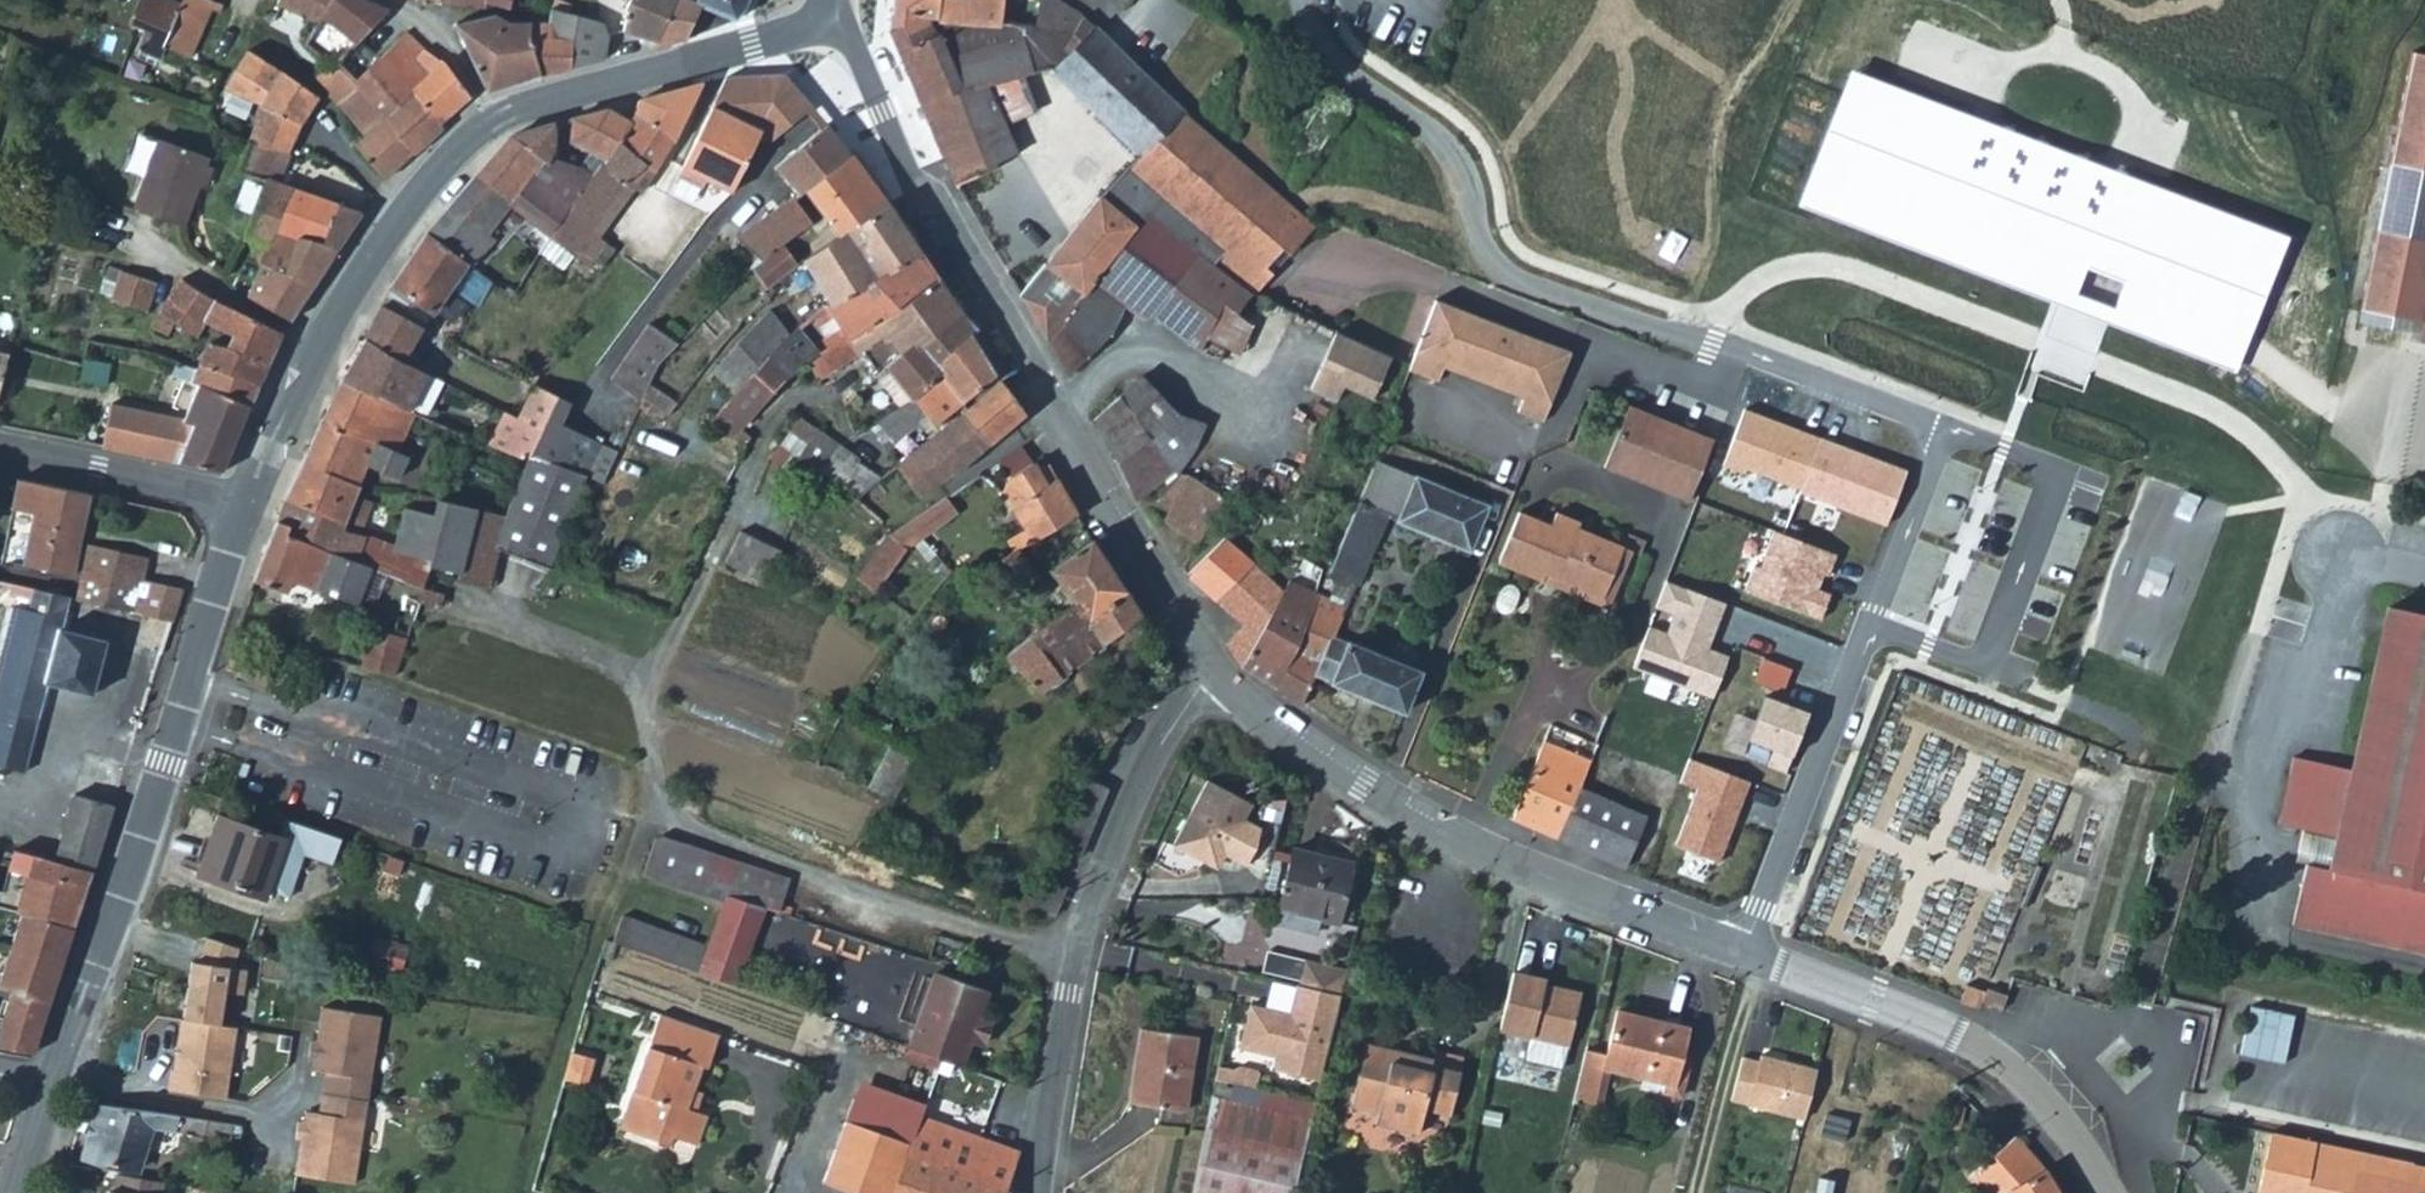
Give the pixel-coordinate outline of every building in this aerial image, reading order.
[(180,0),(138,0),(132,16),(145,21),(136,43),(159,52),(163,41),(180,0)] [(192,52),(213,1),(217,3),(218,0),(180,0),(163,41),(192,52)] [(316,16),(324,0),(284,0),(316,16)] [(333,59),(362,29),(378,13),(389,2),(384,0),(324,0),(316,16),(305,38),(327,59),(330,56),(333,59)] [(671,0),(626,0),(626,1),(622,25),(656,34),(671,0)] [(656,34),(652,41),(687,31),(703,0),(671,0),(656,34)] [(695,34),(713,0),(712,0),(703,0),(687,31),(695,34)] [(713,0),(738,12),(743,0),(712,0),(713,0)] [(1082,10),(1068,0),(893,0),(892,9),(888,20),(910,16),(912,21),(929,17),(931,10),(1022,20),(1064,27),(1082,10)] [(606,30),(601,16),(549,2),(548,16),(551,29),(570,32),(570,64),(602,60),(606,30)] [(530,15),(509,16),(493,7),(453,19),(486,86),(537,68),(533,52),(530,36),(529,19),(530,15)] [(1119,41),(1093,17),(1082,10),(1064,27),(1022,20),(1019,31),(962,46),(956,27),(942,32),(963,83),(921,101),(955,182),(1006,164),(1005,158),(1026,148),(1014,121),(1045,110),(1033,72),(1060,67),(1075,92),(1106,119),(1136,147),(1149,159),(1195,111),(1119,41)] [(362,29),(383,49),(399,33),(378,13),(362,29)] [(551,29),(548,16),(530,15),(529,19),(530,36),(533,52),(537,68),(570,64),(570,32),(551,29)] [(942,32),(929,17),(912,21),(910,16),(888,20),(888,23),(899,50),(942,32)] [(408,25),(399,33),(383,49),(410,82),(442,55),(408,25)] [(410,82),(383,49),(362,29),(333,59),(355,81),(383,112),(413,147),(443,122),(439,118),(410,82)] [(963,83),(942,32),(899,50),(921,101),(963,83)] [(245,44),(223,83),(261,96),(259,103),(299,122),(317,91),(294,73),(245,44)] [(2410,51),(2391,161),(2424,167),(2424,53),(2410,51)] [(470,90),(442,55),(410,82),(439,118),(470,90)] [(327,59),(313,73),(336,99),(355,81),(333,59),(330,56),(327,59)] [(1848,69),(1796,208),(2236,372),(2288,234),(1848,69)] [(693,180),(699,173),(786,71),(729,72),(673,166),(693,180)] [(811,102),(786,71),(699,173),(725,188),(759,130),(770,139),(811,102)] [(645,114),(671,135),(674,136),(704,76),(640,91),(635,101),(645,114)] [(383,112),(355,81),(336,99),(363,130),(383,112)] [(1327,87),(1298,130),(1320,144),(1349,100),(1327,87)] [(570,110),(567,137),(590,147),(605,154),(602,158),(627,177),(644,156),(619,133),(629,114),(606,100),(570,110)] [(629,114),(619,133),(644,156),(652,164),(671,135),(645,114),(635,101),(629,114)] [(247,135),(287,152),(294,135),(299,122),(259,103),(250,127),(247,135)] [(1148,207),(1236,272),(1250,283),(1252,285),(1272,262),(1266,256),(1281,238),(1288,243),(1312,215),(1195,111),(1149,159),(1136,147),(1127,158),(1124,162),(1100,191),(1092,202),(1130,231),(1148,207)] [(354,138),(383,174),(413,147),(383,112),(363,130),(354,138)] [(579,187),(593,170),(581,160),(557,162),(546,154),(552,137),(552,115),(513,125),(510,128),(544,157),(579,187)] [(827,120),(776,162),(796,187),(735,231),(760,253),(823,206),(805,182),(849,148),(827,120)] [(569,200),(536,171),(544,157),(510,128),(447,198),(487,225),(464,257),(467,259),(475,265),(480,269),(513,227),(527,209),(533,222),(546,230),(547,228),(569,200)] [(178,217),(202,147),(158,133),(134,202),(178,217)] [(265,171),(279,175),(286,156),(287,152),(247,135),(237,163),(265,171)] [(287,152),(300,158),(307,140),(294,135),(287,152)] [(178,217),(184,219),(209,150),(202,147),(178,217)] [(602,158),(605,154),(590,147),(581,160),(593,170),(602,158)] [(760,253),(749,264),(761,279),(764,283),(801,255),(887,197),(849,148),(805,182),(823,206),(760,253)] [(635,184),(652,164),(644,156),(627,177),(635,184)] [(569,200),(579,187),(544,157),(536,171),(569,200)] [(547,228),(589,259),(604,235),(594,227),(627,177),(602,158),(593,170),(579,187),(569,200),(547,228)] [(2391,161),(2383,228),(2424,237),(2424,167),(2391,161)] [(333,245),(361,204),(323,191),(327,181),(298,170),(294,180),(275,223),(333,245)] [(279,175),(265,171),(264,176),(246,230),(268,239),(275,223),(294,180),(279,175)] [(801,255),(829,298),(920,244),(887,197),(801,255)] [(424,227),(464,257),(487,225),(447,198),(424,227)] [(1130,231),(1092,202),(1076,221),(1057,245),(1019,291),(1043,331),(1076,295),(1086,288),(1130,231)] [(1130,231),(1086,288),(1076,295),(1116,290),(1122,295),(1145,311),(1148,307),(1153,310),(1188,253),(1227,286),(1236,272),(1148,207),(1130,231)] [(513,227),(523,235),(533,222),(527,209),(513,227)] [(268,239),(254,270),(246,288),(287,310),(333,245),(275,223),(268,239)] [(424,227),(388,278),(433,309),(467,259),(464,257),(424,227)] [(2383,228),(2368,310),(2424,319),(2421,342),(2424,343),(2424,237),(2383,228)] [(839,323),(845,332),(939,271),(920,244),(829,298),(825,301),(833,313),(839,323)] [(1222,295),(1233,301),(1237,294),(1227,286),(1188,253),(1153,310),(1198,341),(1222,295)] [(120,264),(111,293),(146,303),(156,275),(120,264)] [(475,265),(464,280),(481,291),(491,276),(480,269),(475,265)] [(197,329),(204,314),(214,292),(178,271),(158,306),(173,315),(197,329)] [(873,374),(882,368),(963,305),(939,271),(845,332),(857,348),(873,374)] [(1227,286),(1237,294),(1233,301),(1237,304),(1250,283),(1236,272),(1227,286)] [(446,318),(433,309),(388,278),(378,298),(421,320),(439,329),(446,318)] [(737,299),(745,309),(769,290),(764,283),(761,279),(737,299)] [(1066,369),(1109,326),(1122,295),(1116,290),(1076,295),(1080,299),(1046,335),(1066,369)] [(280,325),(214,292),(204,314),(230,327),(225,338),(265,357),(280,325)] [(402,354),(421,320),(378,298),(361,333),(402,354)] [(722,337),(736,321),(714,299),(699,314),(722,337)] [(814,325),(833,313),(825,301),(804,315),(789,326),(785,330),(770,344),(756,361),(775,378),(807,357),(845,332),(839,323),(819,332),(814,325)] [(1407,368),(1434,379),(1440,366),(1443,359),(1522,389),(1514,409),(1535,417),(1562,350),(1435,301),(1407,368)] [(728,393),(756,361),(770,344),(785,330),(789,326),(769,304),(703,372),(728,393)] [(963,305),(882,368),(873,374),(895,402),(903,396),(942,365),(934,356),(976,323),(963,305)] [(173,315),(158,306),(152,319),(168,327),(173,315)] [(611,377),(640,395),(641,392),(658,356),(676,337),(647,317),(609,371),(611,377)] [(987,338),(976,323),(934,356),(942,365),(903,396),(918,411),(925,406),(932,415),(996,365),(980,344),(987,338)] [(850,352),(857,348),(845,332),(807,357),(817,374),(826,368),(831,376),(856,360),(850,352)] [(1340,332),(1314,389),(1337,400),(1343,387),(1374,401),(1394,356),(1340,332)] [(428,368),(402,354),(361,333),(340,374),(409,404),(428,368)] [(197,354),(202,357),(256,378),(265,357),(225,338),(206,334),(197,354)] [(9,347),(0,345),(0,381),(9,347)] [(1542,419),(1569,353),(1562,350),(1535,417),(1542,419)] [(200,363),(196,373),(249,394),(256,378),(202,357),(200,363)] [(754,399),(758,402),(775,378),(756,361),(728,393),(708,416),(731,430),(754,399)] [(415,406),(431,413),(440,394),(448,378),(428,368),(409,404),(415,406)] [(1159,391),(1138,368),(1093,413),(1137,497),(1175,470),(1129,414),(1159,391)] [(249,394),(196,373),(181,410),(112,394),(101,439),(218,464),(249,394)] [(301,454),(358,479),(368,459),(397,471),(408,449),(397,444),(415,406),(409,404),(340,374),(301,454)] [(998,374),(876,471),(854,488),(850,491),(880,515),(899,500),(890,490),(907,475),(919,490),(957,462),(1025,404),(998,374)] [(559,417),(569,397),(532,378),(511,426),(504,445),(522,452),(524,446),(552,457),(571,422),(559,417)] [(474,410),(440,394),(431,413),(466,429),(474,410)] [(918,411),(903,396),(895,402),(871,421),(878,431),(884,427),(889,434),(918,411)] [(1626,403),(1603,466),(1689,497),(1712,434),(1626,403)] [(1747,406),(1724,462),(1800,490),(1822,436),(1747,406)] [(511,426),(474,410),(466,429),(504,445),(511,426)] [(813,419),(791,449),(812,465),(816,460),(832,439),(835,435),(813,419)] [(552,457),(584,469),(600,438),(571,422),(552,457)] [(1909,470),(1822,436),(1800,490),(1888,524),(1909,470)] [(854,488),(876,471),(832,439),(816,460),(854,488)] [(506,508),(494,538),(548,560),(586,469),(584,469),(552,457),(524,446),(522,452),(527,454),(506,508)] [(369,494),(353,487),(358,479),(301,454),(297,462),(274,513),(288,518),(285,527),(355,555),(365,528),(336,521),(340,513),(357,519),(369,494)] [(1374,504),(1391,462),(1375,455),(1358,496),(1374,504)] [(1030,534),(1078,506),(1057,472),(1047,478),(1034,456),(1005,474),(1001,484),(1022,522),(1030,534)] [(1414,471),(1391,462),(1374,504),(1387,509),(1396,514),(1414,471)] [(1163,513),(1196,536),(1226,489),(1182,463),(1159,497),(1169,504),(1163,513)] [(1414,471),(1396,514),(1395,517),(1469,548),(1487,502),(1414,471)] [(72,569),(90,488),(20,473),(1,553),(72,569)] [(414,504),(403,501),(394,536),(393,542),(423,549),(429,562),(456,568),(455,575),(484,580),(493,542),(494,538),(467,533),(475,501),(419,488),(414,504)] [(910,514),(924,531),(958,509),(945,490),(910,514)] [(1339,540),(1368,553),(1387,509),(1374,504),(1358,496),(1339,540)] [(494,538),(506,508),(475,501),(467,533),(494,538)] [(1540,579),(1537,587),(1542,589),(1548,573),(1570,515),(1555,509),(1550,523),(1516,510),(1496,561),(1540,579)] [(369,561),(355,555),(285,527),(288,518),(274,513),(253,571),(288,584),(292,572),(355,596),(369,561)] [(906,542),(924,531),(910,514),(887,527),(906,542)] [(1613,617),(1640,549),(1629,545),(1578,525),(1580,519),(1570,515),(1548,573),(1542,589),(1613,617)] [(1018,541),(1030,534),(1022,522),(1004,533),(1012,545),(1018,541)] [(762,577),(778,544),(737,525),(721,557),(762,577)] [(875,582),(906,542),(887,527),(855,568),(875,582)] [(423,549),(393,542),(394,536),(365,528),(355,555),(369,561),(422,582),(429,562),(423,549)] [(1187,569),(1242,618),(1227,634),(1241,658),(1284,584),(1224,530),(1187,569)] [(1838,557),(1776,532),(1761,568),(1756,566),(1747,590),(1819,619),(1829,594),(1818,590),(1823,576),(1829,579),(1838,557)] [(1125,585),(1091,533),(1051,563),(1076,596),(1088,612),(1125,585)] [(78,594),(130,606),(172,615),(183,579),(142,572),(148,546),(91,534),(78,594)] [(546,563),(548,560),(494,538),(493,542),(546,563)] [(1358,576),(1368,553),(1339,540),(1330,563),(1358,576)] [(1012,545),(993,556),(1022,595),(1045,577),(1018,541),(1012,545)] [(1309,612),(1320,585),(1291,572),(1284,584),(1241,658),(1275,679),(1293,646),(1309,612)] [(70,592),(24,581),(0,576),(0,596),(25,602),(0,699),(0,700),(40,709),(41,704),(48,677),(92,687),(99,660),(105,633),(62,623),(70,592)] [(1725,601),(1666,579),(1656,608),(1673,614),(1667,630),(1650,624),(1634,667),(1701,691),(1716,651),(1708,648),(1725,601)] [(1140,607),(1125,585),(1088,612),(1105,634),(1140,607)] [(1275,679),(1303,697),(1314,672),(1332,633),(1348,598),(1320,585),(1309,612),(1293,646),(1275,679)] [(1076,596),(1013,639),(1002,648),(1039,684),(1105,634),(1088,612),(1076,596)] [(2283,812),(2322,820),(2314,853),(2311,853),(2303,885),(2297,914),(2424,948),(2424,609),(2392,602),(2358,757),(2298,744),(2283,812)] [(163,644),(172,615),(130,606),(124,635),(157,643),(163,644)] [(392,667),(405,630),(369,620),(360,659),(392,667)] [(1403,711),(1421,670),(1332,633),(1314,672),(1403,711)] [(1767,695),(1748,744),(1791,760),(1810,711),(1767,695)] [(31,743),(40,709),(0,700),(0,736),(31,743)] [(25,766),(31,743),(0,736),(0,761),(25,766)] [(1576,789),(1590,757),(1544,738),(1508,818),(1555,839),(1576,789)] [(1690,757),(1681,781),(1699,788),(1678,844),(1721,861),(1752,781),(1690,757)] [(1111,778),(1089,769),(1076,803),(1099,811),(1111,778)] [(1251,793),(1203,775),(1177,845),(1196,852),(1203,849),(1227,858),(1231,847),(1254,856),(1260,837),(1262,817),(1244,810),(1251,793)] [(97,848),(113,798),(74,789),(60,839),(97,848)] [(1643,818),(1612,802),(1576,789),(1555,839),(1581,850),(1622,867),(1643,818)] [(1612,802),(1643,818),(1613,801),(1612,802)] [(269,891),(290,831),(215,805),(194,865),(269,891)] [(738,852),(661,827),(653,830),(643,860),(725,887),(738,852)] [(14,840),(10,855),(27,859),(22,881),(17,901),(22,903),(75,916),(93,862),(14,840)] [(1269,916),(1307,926),(1311,910),(1329,915),(1344,856),(1288,840),(1269,916)] [(772,863),(738,852),(725,887),(761,899),(772,863)] [(643,860),(641,867),(722,895),(725,887),(643,860)] [(17,901),(22,881),(0,876),(0,897),(17,901)] [(696,964),(735,978),(764,900),(761,899),(725,887),(722,895),(706,937),(696,964)] [(75,916),(22,903),(0,973),(0,976),(13,980),(1,1016),(40,1028),(75,916)] [(706,937),(621,908),(612,935),(696,964),(706,937)] [(869,934),(846,927),(842,939),(865,946),(869,934)] [(202,958),(194,1014),(230,1019),(236,989),(248,992),(252,968),(238,967),(246,946),(211,934),(202,958)] [(380,935),(374,959),(403,966),(409,943),(380,935)] [(1305,957),(1299,982),(1341,992),(1347,967),(1305,957)] [(910,1038),(968,1058),(976,1035),(986,1039),(996,1010),(984,1007),(993,982),(936,963),(910,1038)] [(1543,984),(1545,975),(1513,967),(1499,1024),(1568,1041),(1579,993),(1543,984)] [(1320,1077),(1341,992),(1299,982),(1297,981),(1290,1011),(1250,1001),(1240,1045),(1279,1054),(1276,1067),(1320,1077)] [(1988,988),(1968,981),(1962,999),(1981,1006),(1984,997),(1988,988)] [(1988,988),(1984,997),(2005,1005),(2010,989),(1990,982),(1988,988)] [(297,1169),(356,1177),(379,1009),(320,1001),(315,1036),(313,1053),(311,1064),(324,1066),(319,1107),(305,1105),(304,1116),(302,1134),(297,1169)] [(691,1100),(705,1057),(712,1059),(722,1028),(660,1007),(627,1105),(652,1113),(646,1130),(672,1139),(676,1129),(700,1137),(711,1107),(691,1100)] [(1613,1011),(1604,1055),(1601,1069),(1608,1071),(1660,1083),(1659,1092),(1679,1096),(1685,1061),(1677,1059),(1683,1028),(1613,1011)] [(194,1014),(183,1013),(176,1062),(173,1062),(169,1082),(225,1090),(236,1020),(230,1019),(194,1014)] [(1,1016),(0,1020),(0,1041),(35,1042),(40,1028),(1,1016)] [(1129,1095),(1184,1105),(1197,1031),(1142,1021),(1129,1095)] [(313,1053),(315,1036),(309,1035),(307,1052),(313,1053)] [(573,1046),(566,1073),(589,1079),(597,1052),(573,1046)] [(1417,1129),(1422,1106),(1447,1113),(1461,1054),(1433,1046),(1429,1061),(1406,1055),(1404,1061),(1363,1049),(1350,1102),(1376,1109),(1373,1118),(1417,1129)] [(1601,1069),(1604,1055),(1586,1050),(1574,1100),(1600,1106),(1608,1071),(1601,1069)] [(1804,1117),(1818,1067),(1760,1052),(1746,1102),(1804,1117)] [(1237,1060),(1233,1077),(1256,1083),(1260,1065),(1256,1058),(1244,1055),(1237,1060)] [(925,1096),(861,1075),(847,1112),(912,1135),(921,1108),(925,1096)] [(1304,1112),(1211,1091),(1192,1192),(1286,1192),(1298,1139),(1304,1112)] [(83,1149),(145,1166),(152,1138),(157,1121),(178,1124),(231,1131),(233,1115),(99,1095),(83,1149)] [(652,1113),(627,1105),(622,1122),(646,1130),(652,1113)] [(906,1150),(1005,1186),(1019,1143),(921,1108),(912,1135),(906,1150)] [(906,1150),(912,1135),(847,1112),(841,1127),(906,1150)] [(1303,1141),(1310,1113),(1304,1112),(1298,1139),(1303,1141)] [(302,1134),(304,1116),(298,1116),(295,1133),(302,1134)] [(157,1121),(152,1138),(174,1143),(178,1124),(157,1121)] [(906,1150),(841,1127),(825,1174),(878,1192),(891,1192),(906,1150)] [(2262,1129),(2248,1192),(2282,1192),(2284,1181),(2296,1183),(2295,1192),(2424,1192),(2424,1182),(2401,1176),(2404,1160),(2262,1129)] [(1970,1173),(1986,1192),(2058,1192),(2038,1166),(2016,1138),(1970,1173)] [(1005,1186),(906,1150),(891,1192),(1003,1192),(1005,1186)] [(166,1172),(118,1164),(115,1182),(110,1181),(108,1192),(162,1192),(166,1172)] [(2284,1181),(2282,1192),(2295,1192),(2296,1183),(2284,1181)]
